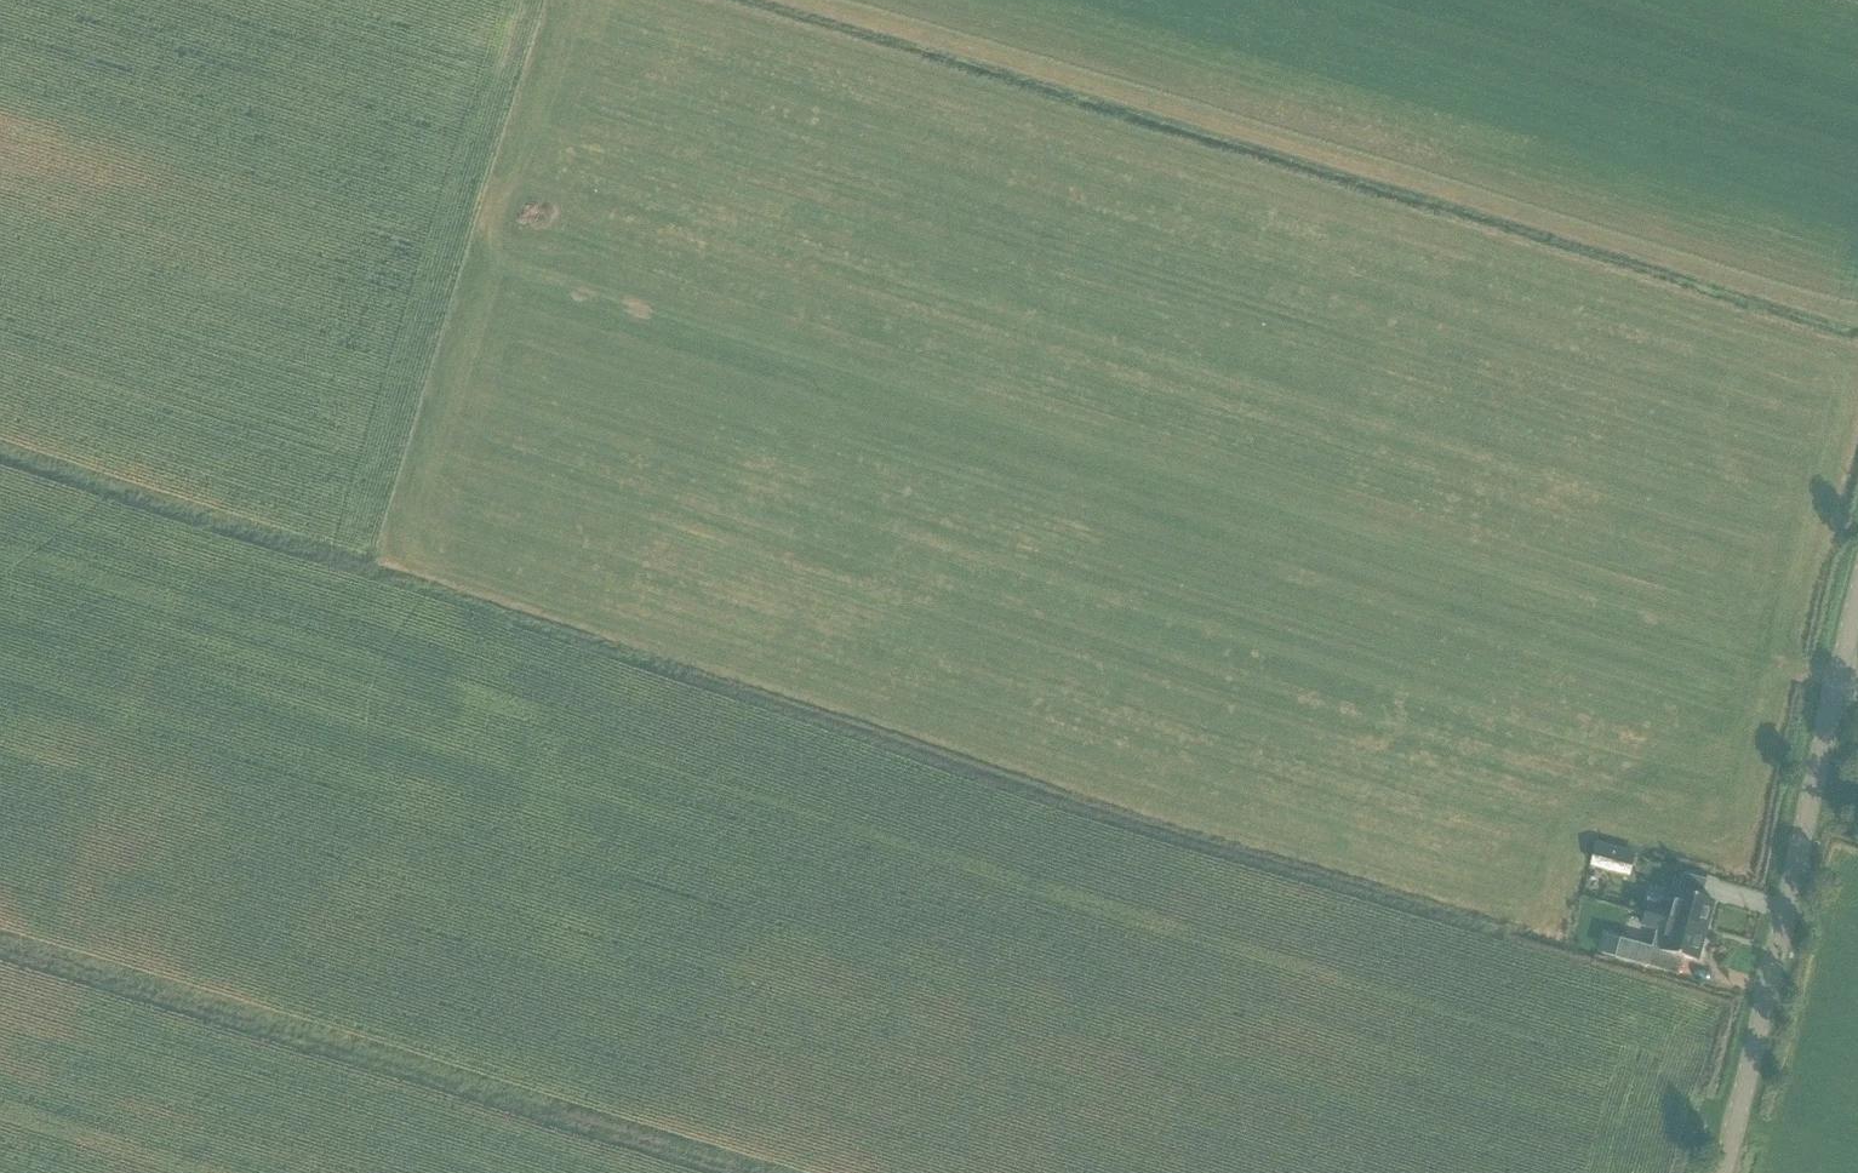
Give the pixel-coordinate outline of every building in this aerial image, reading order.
[(1629,861),(1600,853),(1593,879),(1623,886),(1629,861)] [(1644,912),(1705,931),(1714,900),(1677,890),(1672,909),(1647,903),(1644,912)] [(1697,961),(1705,931),(1644,912),(1641,925),(1667,933),(1662,951),(1697,961)] [(1653,948),(1621,939),(1615,957),(1648,966),(1653,948)]
